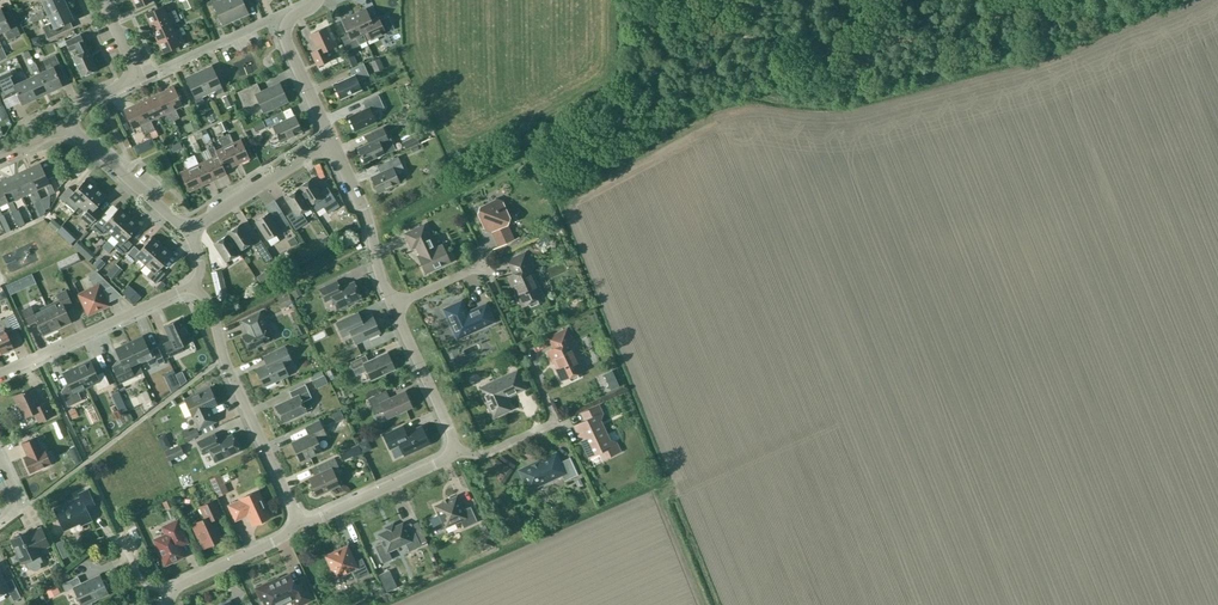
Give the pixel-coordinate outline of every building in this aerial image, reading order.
[(67,6),(68,6),(65,0),(64,1),(64,0),(45,0),(42,1),(45,9),(30,16),(33,22),(39,19),(48,15),(48,14),(67,6)] [(218,0),(210,0),(222,25),(235,19),(226,0),(219,0),(218,0)] [(235,19),(249,13),(242,0),(226,0),(235,19)] [(48,14),(48,15),(51,22),(42,26),(48,38),(61,32),(58,26),(74,19),(71,13),(70,14),(67,6),(48,14)] [(145,13),(151,27),(177,15),(175,10),(166,14),(162,6),(145,13)] [(4,30),(8,39),(20,34),(9,9),(2,12),(0,8),(0,32),(4,30)] [(372,23),(366,8),(353,14),(366,42),(393,29),(387,16),(372,23)] [(366,42),(353,14),(341,19),(348,34),(341,37),(347,50),(366,42)] [(174,31),(171,24),(179,20),(177,15),(151,27),(157,39),(174,31)] [(81,33),(78,27),(66,32),(69,38),(81,33)] [(185,33),(183,27),(174,31),(157,39),(163,53),(180,45),(176,37),(185,33)] [(330,60),(325,50),(334,46),(325,27),(311,34),(318,49),(311,52),(317,66),(330,60)] [(87,50),(84,44),(80,34),(66,41),(70,50),(77,47),(80,53),(73,56),(82,76),(96,69),(87,50)] [(371,44),(373,49),(387,43),(385,38),(371,44)] [(23,51),(26,58),(31,56),(27,49),(23,51)] [(346,56),(350,63),(355,60),(352,53),(346,56)] [(40,74),(49,92),(49,91),(56,88),(57,89),(62,86),(58,78),(65,76),(55,55),(54,54),(43,59),(43,61),(48,70),(40,74)] [(370,61),(375,71),(383,67),(378,57),(370,61)] [(43,94),(44,95),(49,92),(40,74),(36,64),(35,62),(29,65),(30,67),(35,76),(27,80),(35,97),(43,94)] [(363,63),(349,69),(352,76),(334,84),(340,98),(361,89),(357,81),(369,75),(363,63)] [(224,91),(212,65),(198,71),(208,93),(215,90),(217,94),(224,91)] [(28,102),(27,101),(35,97),(27,80),(19,83),(14,72),(11,73),(10,70),(0,75),(0,94),(2,99),(17,92),(22,105),(28,102)] [(198,71),(185,77),(197,103),(203,100),(202,96),(208,93),(198,71)] [(261,91),(257,83),(237,92),(245,108),(259,101),(264,112),(287,101),(279,83),(261,91)] [(183,105),(174,86),(161,92),(174,120),(180,118),(175,109),(183,105)] [(174,120),(161,92),(149,98),(157,117),(164,114),(168,123),(174,120)] [(222,96),(227,107),(234,104),(229,92),(222,96)] [(378,94),(362,101),(366,108),(348,116),(355,131),(376,121),(372,112),(384,107),(378,94)] [(149,98),(136,104),(149,132),(155,129),(151,120),(157,117),(149,98)] [(136,104),(123,110),(132,129),(140,125),(144,134),(149,132),(136,104)] [(294,116),(286,120),(282,111),(264,119),(269,128),(273,126),(280,141),(301,131),(294,116)] [(215,112),(208,116),(210,121),(218,118),(215,112)] [(195,120),(184,125),(188,132),(199,127),(195,120)] [(224,120),(218,122),(222,131),(228,129),(224,120)] [(216,134),(222,131),(218,122),(211,125),(216,134)] [(382,128),(369,134),(372,141),(358,148),(364,162),(394,149),(389,139),(388,140),(382,128)] [(201,135),(205,143),(211,141),(207,132),(201,135)] [(237,164),(249,158),(241,139),(233,142),(229,133),(224,136),(237,164)] [(192,134),(183,139),(187,145),(195,141),(192,134)] [(402,141),(405,149),(419,142),(416,135),(402,141)] [(222,147),(216,150),(224,170),(225,169),(237,164),(224,136),(218,138),(222,147)] [(170,145),(173,151),(182,147),(179,141),(170,145)] [(225,169),(224,170),(216,150),(214,146),(208,148),(212,157),(205,161),(214,180),(227,174),(225,169)] [(201,185),(214,180),(205,161),(198,164),(194,155),(188,157),(201,185)] [(397,156),(377,165),(380,172),(371,177),(378,192),(399,182),(395,174),(404,170),(397,156)] [(180,172),(189,191),(201,185),(188,157),(183,160),(187,169),(180,172)] [(36,190),(37,190),(45,185),(50,194),(54,192),(50,183),(49,183),(40,163),(26,169),(36,190)] [(36,190),(26,169),(12,175),(22,196),(32,192),(36,201),(41,199),(37,190),(36,190)] [(7,202),(8,203),(7,203),(11,212),(16,210),(12,201),(22,196),(12,175),(0,181),(0,185),(8,201),(7,202)] [(96,187),(86,178),(74,192),(68,187),(59,197),(74,211),(79,206),(96,187)] [(327,187),(320,191),(311,178),(298,187),(310,205),(319,199),(323,206),(325,205),(330,211),(339,206),(334,199),(335,199),(327,187)] [(106,195),(96,187),(79,206),(86,211),(81,217),(90,225),(99,214),(93,209),(106,195)] [(298,189),(285,198),(293,211),(286,215),(295,229),(307,222),(301,213),(310,207),(298,189)] [(477,213),(484,229),(491,232),(507,224),(510,217),(503,201),(495,198),(479,205),(477,213)] [(128,216),(119,207),(107,221),(101,216),(92,227),(101,235),(106,229),(112,235),(128,216)] [(267,239),(280,231),(280,230),(289,224),(281,210),(271,217),(268,213),(255,221),(267,239)] [(337,215),(342,223),(349,219),(344,210),(337,215)] [(14,216),(18,227),(25,224),(20,214),(14,216)] [(54,228),(59,224),(53,216),(48,220),(54,228)] [(139,225),(128,216),(112,235),(118,241),(114,246),(123,254),(132,244),(126,239),(139,225)] [(240,224),(227,232),(239,250),(252,242),(240,224)] [(420,255),(418,256),(426,272),(449,261),(441,245),(435,248),(424,224),(404,234),(411,248),(416,246),(420,255)] [(75,238),(61,225),(56,231),(70,244),(75,238)] [(493,249),(519,237),(514,239),(510,231),(495,238),(498,246),(493,249)] [(227,235),(214,243),(225,261),(238,253),(227,235)] [(161,245),(152,237),(139,250),(134,246),(125,256),(134,264),(139,258),(145,264),(161,245)] [(87,260),(88,261),(95,253),(79,239),(73,246),(88,259),(87,260)] [(254,245),(265,261),(271,257),(260,240),(254,245)] [(172,254),(161,245),(145,264),(151,270),(147,275),(156,283),(165,273),(159,268),(172,254)] [(508,260),(514,273),(508,277),(512,286),(514,285),(517,292),(515,293),(521,305),(528,302),(529,305),(531,306),(537,303),(538,301),(536,298),(538,297),(533,286),(536,284),(537,283),(534,277),(532,276),(528,268),(532,266),(525,252),(508,260)] [(76,262),(82,259),(79,253),(73,257),(76,262)] [(98,256),(92,264),(95,267),(96,266),(99,269),(105,262),(98,256)] [(95,267),(92,264),(88,261),(87,260),(85,263),(93,270),(95,267)] [(226,265),(220,269),(228,281),(234,277),(226,265)] [(221,270),(211,272),(214,281),(223,279),(221,270)] [(19,280),(10,284),(12,290),(36,281),(32,271),(18,276),(19,280)] [(97,271),(88,275),(94,287),(79,294),(88,314),(108,305),(101,291),(112,286),(97,271)] [(332,298),(337,308),(361,297),(353,281),(339,288),(336,280),(319,288),(325,301),(332,298)] [(136,293),(143,299),(154,288),(147,281),(136,293)] [(215,290),(218,300),(228,298),(225,288),(215,290)] [(57,328),(71,322),(64,308),(72,304),(65,290),(57,294),(60,299),(46,305),(57,328)] [(277,298),(281,305),(290,301),(287,293),(277,298)] [(461,302),(445,309),(457,337),(493,321),(485,305),(466,314),(461,302)] [(43,335),(57,328),(46,305),(33,312),(30,306),(22,310),(29,324),(37,320),(43,335)] [(244,319),(250,331),(242,335),(249,350),(270,341),(263,325),(262,325),(260,320),(263,319),(259,312),(244,319)] [(336,322),(343,336),(351,333),(356,343),(369,337),(370,340),(380,336),(370,315),(361,320),(357,312),(336,322)] [(1,354),(13,348),(6,333),(13,330),(7,317),(0,320),(0,351),(1,354)] [(163,326),(164,327),(165,327),(171,339),(163,343),(169,357),(183,350),(180,345),(192,340),(182,318),(163,326)] [(549,336),(555,348),(548,351),(552,360),(554,360),(557,366),(555,367),(561,380),(568,377),(570,380),(571,380),(577,377),(578,376),(577,373),(578,372),(573,360),(576,359),(577,357),(574,351),(572,351),(569,343),(572,341),(566,328),(549,336)] [(142,336),(129,342),(138,363),(146,359),(151,368),(164,362),(157,347),(149,350),(142,336)] [(129,342),(115,349),(122,363),(113,367),(120,382),(134,376),(134,375),(142,371),(138,363),(129,342)] [(102,354),(98,343),(92,345),(95,356),(102,354)] [(283,364),(291,361),(284,346),(263,356),(266,363),(257,368),(267,388),(276,384),(275,381),(288,375),(283,364)] [(581,352),(584,364),(595,362),(592,349),(581,352)] [(368,362),(365,355),(349,362),(356,375),(366,370),(370,379),(394,367),(387,353),(368,362)] [(77,367),(86,387),(94,383),(97,390),(109,384),(103,371),(97,374),(90,360),(77,367)] [(82,400),(78,391),(86,387),(77,367),(63,373),(70,387),(61,391),(68,406),(82,400)] [(319,387),(329,380),(323,371),(313,377),(319,387)] [(523,388),(516,372),(481,388),(493,416),(509,408),(504,397),(523,388)] [(601,390),(610,386),(604,374),(596,378),(601,390)] [(168,379),(171,387),(179,383),(175,376),(168,379)] [(306,411),(299,395),(308,391),(305,384),(289,391),(292,398),(275,406),(282,422),(306,411)] [(32,414),(35,415),(39,422),(53,415),(46,402),(39,406),(30,388),(14,396),(24,417),(32,414)] [(199,428),(215,421),(209,408),(217,404),(210,388),(184,399),(192,415),(193,415),(199,428)] [(405,391),(390,398),(386,390),(367,398),(374,413),(383,410),(386,418),(412,406),(405,391)] [(589,456),(600,451),(604,458),(620,451),(616,443),(611,446),(596,415),(602,413),(598,405),(584,412),(588,419),(575,425),(589,456)] [(68,410),(71,418),(78,415),(75,407),(68,410)] [(331,413),(335,421),(344,417),(340,409),(331,413)] [(374,417),(359,424),(366,438),(381,431),(374,417)] [(319,438),(326,434),(319,420),(306,427),(310,435),(292,443),(300,460),(322,450),(317,441),(319,438)] [(51,424),(54,431),(61,427),(58,421),(51,424)] [(399,443),(404,454),(429,443),(421,426),(406,434),(402,426),(383,435),(389,448),(399,443)] [(181,431),(185,439),(199,433),(196,427),(188,430),(187,428),(181,431)] [(231,434),(217,440),(214,433),(197,441),(203,454),(210,451),(215,461),(239,450),(231,434)] [(51,463),(44,448),(41,449),(36,437),(21,443),(27,455),(23,457),(30,473),(41,467),(43,468),(48,466),(48,464),(51,463)] [(358,443),(362,452),(371,449),(367,439),(358,443)] [(164,451),(168,460),(183,453),(179,444),(164,451)] [(350,448),(353,456),(362,453),(358,444),(350,448)] [(73,446),(68,448),(75,463),(80,461),(73,446)] [(537,461),(538,463),(532,466),(531,464),(519,470),(528,489),(540,484),(538,480),(547,476),(549,480),(561,474),(564,480),(563,480),(564,481),(578,474),(569,456),(569,457),(560,462),(555,453),(537,461)] [(334,457),(311,468),(314,476),(309,479),(316,495),(339,484),(332,469),(338,466),(334,457)] [(211,480),(217,492),(225,488),(224,486),(225,485),(221,476),(211,480)] [(54,509),(63,530),(80,522),(81,524),(91,520),(87,511),(96,507),(87,489),(78,493),(80,497),(54,509)] [(247,514),(252,524),(269,517),(257,490),(240,498),(241,500),(228,505),(235,520),(247,514)] [(444,527),(460,520),(463,528),(477,521),(470,506),(463,510),(456,495),(434,505),(438,514),(429,518),(432,526),(442,522),(444,527)] [(162,502),(165,509),(173,505),(170,498),(162,502)] [(222,538),(213,519),(220,515),(214,500),(200,506),(204,516),(203,519),(192,525),(198,538),(199,537),(204,547),(222,538)] [(165,534),(154,539),(161,556),(163,555),(167,563),(183,556),(177,542),(186,538),(177,519),(162,526),(165,534)] [(354,521),(346,524),(350,537),(359,534),(354,521)] [(388,550),(405,542),(409,551),(421,545),(410,523),(403,526),(402,523),(378,534),(382,543),(375,546),(383,562),(392,558),(388,550)] [(30,534),(29,531),(21,535),(18,534),(15,536),(14,538),(12,539),(23,562),(24,561),(27,569),(30,567),(31,569),(33,570),(35,570),(37,570),(39,569),(40,567),(40,565),(40,563),(43,561),(39,554),(40,553),(38,549),(48,544),(40,529),(30,534)] [(87,537),(91,547),(99,543),(94,534),(87,537)] [(478,539),(482,549),(492,545),(488,535),(478,539)] [(326,556),(332,568),(330,569),(335,579),(345,574),(345,573),(351,570),(356,580),(369,573),(362,558),(354,562),(347,546),(326,556)] [(8,590),(13,600),(21,597),(12,579),(5,582),(2,577),(1,574),(0,574),(0,595),(8,590)] [(273,580),(256,588),(261,599),(263,598),(266,604),(275,604),(295,596),(299,604),(310,599),(302,582),(294,585),(290,575),(274,582),(273,580)] [(65,591),(73,587),(81,604),(83,604),(90,604),(91,602),(91,601),(98,598),(97,597),(107,592),(106,588),(107,587),(108,585),(106,580),(103,580),(102,580),(100,576),(90,581),(89,579),(86,581),(81,583),(78,576),(62,584),(65,591)] [(52,595),(61,589),(56,581),(47,588),(52,595)] [(232,598),(243,595),(239,582),(228,585),(232,598)]
